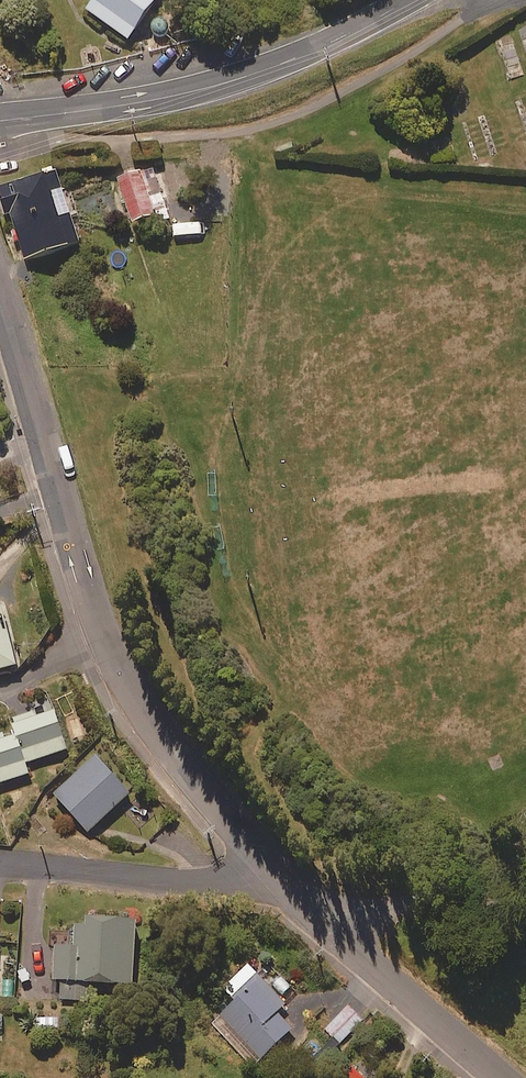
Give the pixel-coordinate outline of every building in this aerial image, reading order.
[(85,8),(127,37),(152,0),(90,0),(85,8)] [(60,165),(0,182),(0,193),(6,213),(12,212),(25,257),(82,241),(60,165)] [(147,196),(139,169),(115,176),(129,221),(153,213),(155,221),(167,217),(160,192),(147,196)] [(17,660),(0,602),(0,665),(17,660)] [(16,731),(27,761),(70,747),(56,706),(13,720),(16,731)] [(16,731),(6,734),(4,730),(0,731),(0,779),(29,769),(27,761),(16,731)] [(134,786),(99,749),(54,791),(89,828),(134,786)] [(135,916),(78,914),(77,942),(55,941),(54,976),(61,976),(60,996),(82,997),(83,977),(133,979),(135,916)] [(287,1001),(249,962),(224,986),(235,997),(219,1012),(261,1056),(293,1025),(278,1009),(287,1001)] [(363,1018),(348,1004),(325,1028),(340,1042),(363,1018)]
